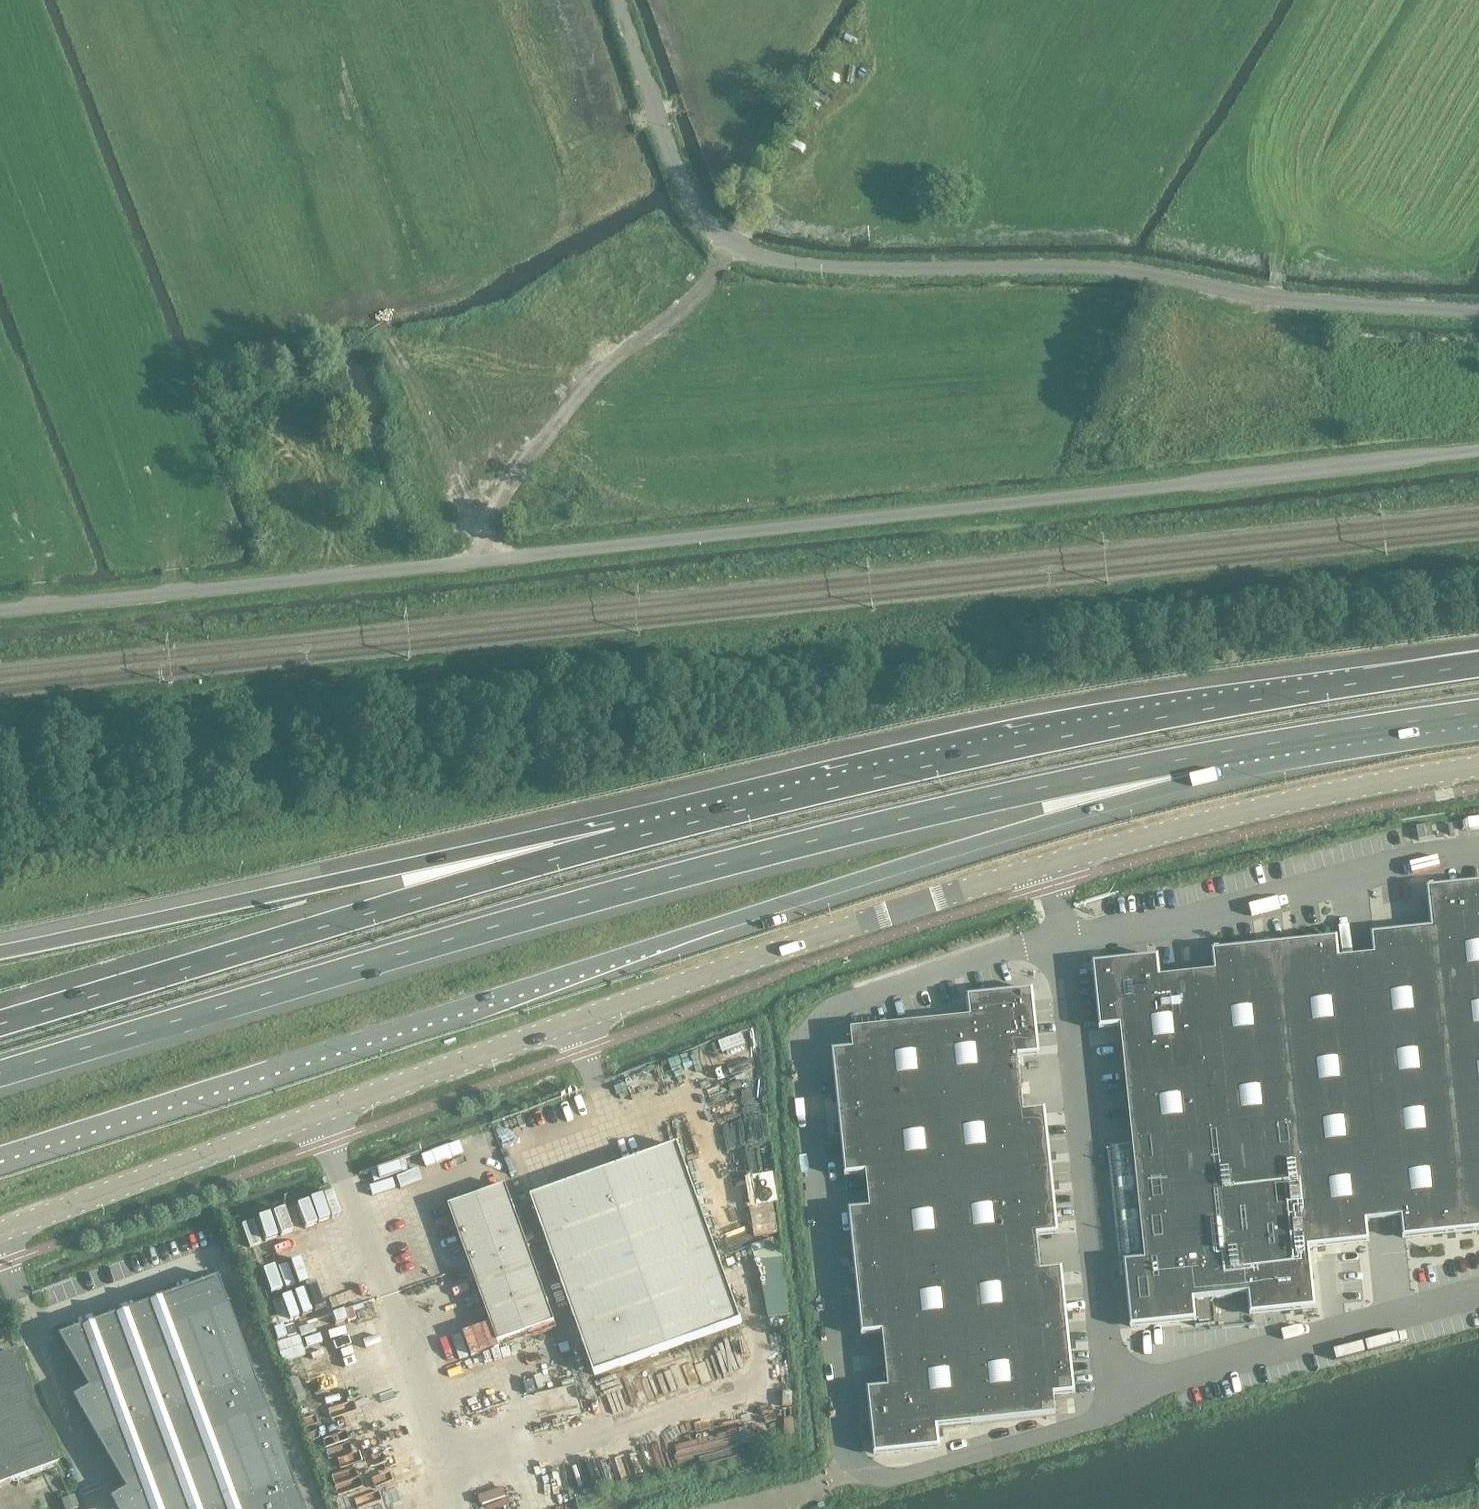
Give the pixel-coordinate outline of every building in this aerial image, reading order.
[(1418,841),(1434,838),(1431,825),(1416,828),(1418,841)] [(1095,967),(1101,1029),(1120,1028),(1132,1139),(1144,1261),(1123,1264),(1130,1330),(1197,1323),(1194,1302),(1247,1296),(1250,1317),(1317,1311),(1311,1252),(1370,1245),(1368,1223),(1400,1220),(1402,1242),(1478,1233),(1478,887),(1429,892),(1432,932),(1373,938),(1375,957),(1338,961),(1336,941),(1277,948),(1214,954),(1216,974),(1159,979),(1157,960),(1095,967)] [(1025,1115),(1018,1058),(1038,1056),(1031,994),(969,1000),(971,1019),(851,1032),(853,1053),(834,1054),(847,1179),(866,1177),(869,1209),(848,1212),(861,1338),(883,1336),(888,1389),(867,1391),(873,1458),(941,1451),(939,1429),(1056,1417),(1054,1398),(1075,1396),(1062,1270),(1041,1272),(1038,1239),(1057,1237),(1044,1113),(1025,1115)] [(594,1376),(741,1323),(678,1147),(531,1200),(594,1376)] [(773,1202),(778,1202),(776,1174),(751,1175),(754,1231),(774,1231),(773,1202)] [(506,1187),(449,1207),(468,1261),(498,1344),(555,1324),(506,1187)] [(770,1316),(788,1314),(783,1243),(757,1244),(759,1265),(767,1264),(770,1316)] [(216,1279),(57,1338),(94,1403),(77,1412),(131,1504),(123,1508),(300,1508),(216,1279)] [(55,1466),(56,1465),(16,1353),(0,1359),(0,1487),(55,1466)]
